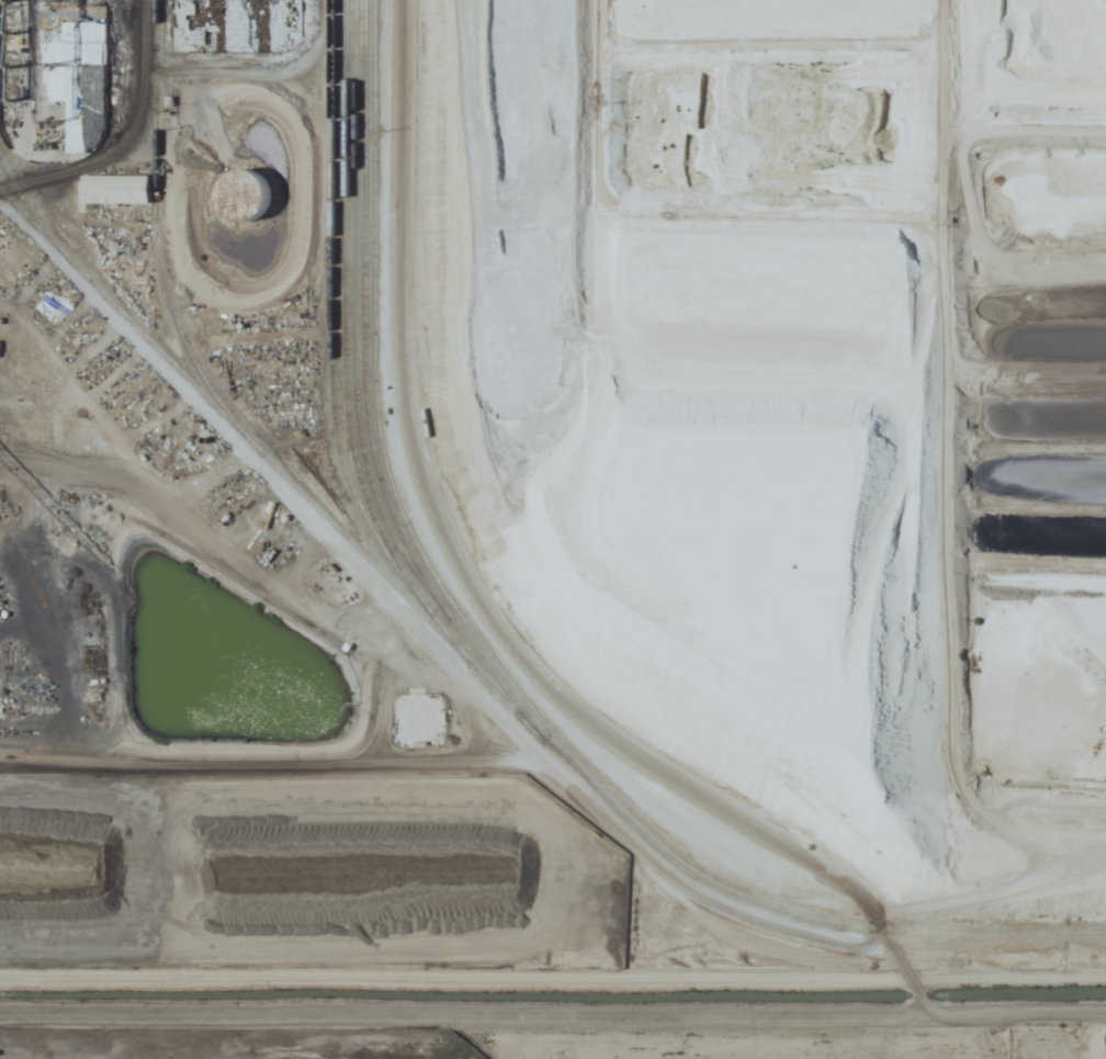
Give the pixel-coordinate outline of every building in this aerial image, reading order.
[(251,164),(213,185),(237,226),(274,204),(251,164)] [(82,176),(82,204),(150,204),(150,176),(82,176)]
